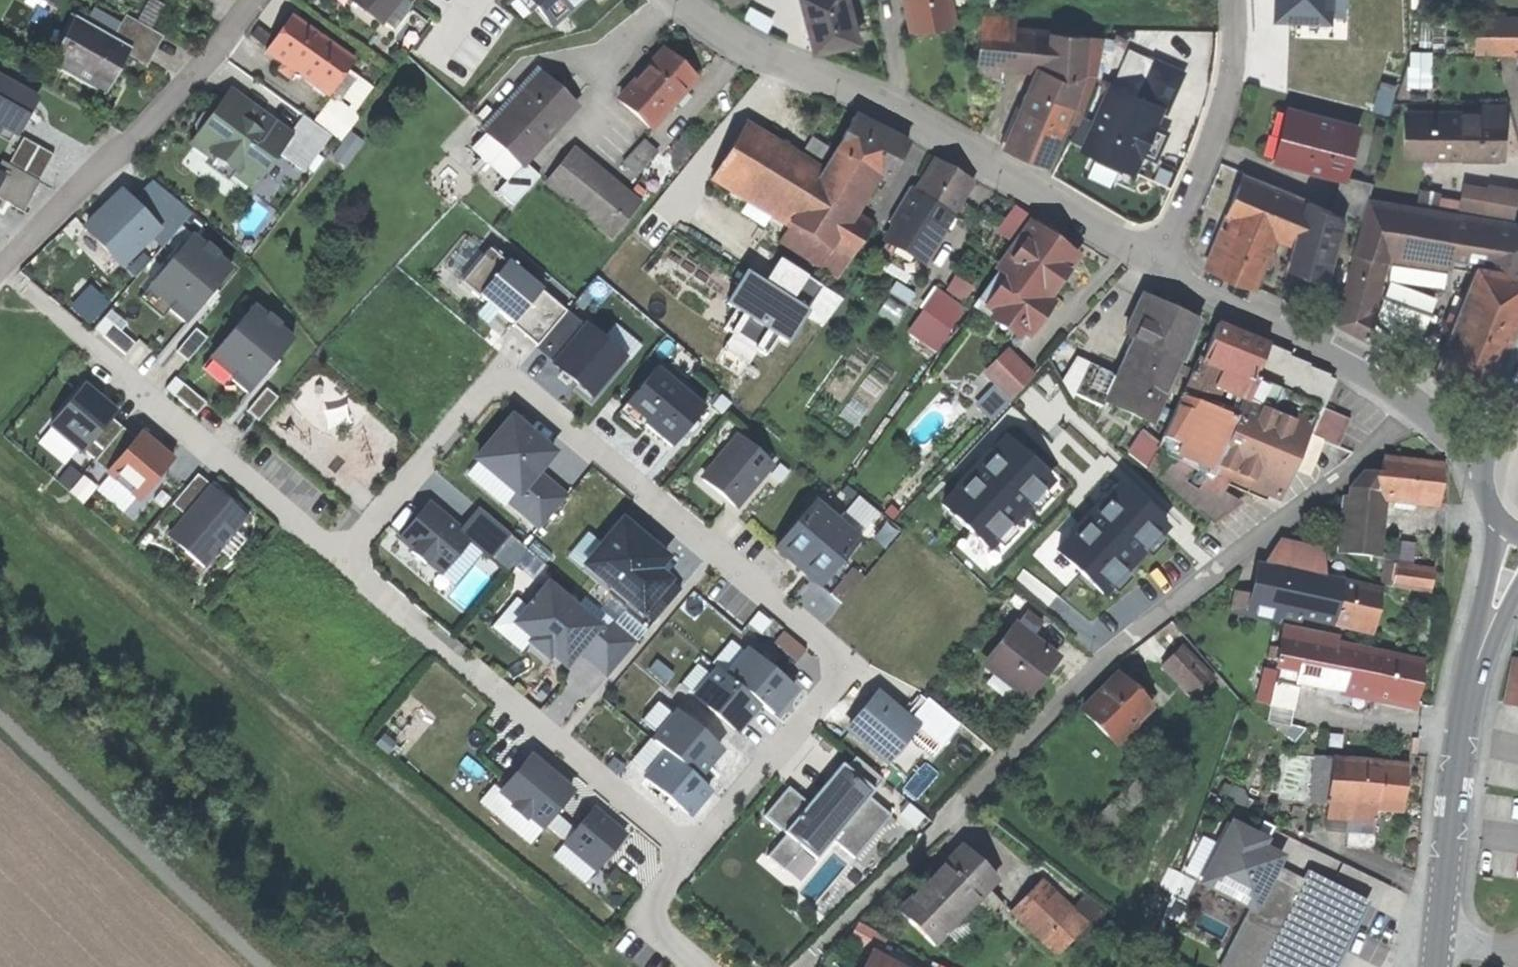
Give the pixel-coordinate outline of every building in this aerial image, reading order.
[(348,3),(382,30),(405,0),(350,0),(348,3)] [(731,10),(746,0),(725,0),(731,10)] [(850,0),(800,0),(814,57),(862,46),(850,0)] [(910,38),(958,29),(953,0),(903,0),(910,38)] [(992,10),(1012,6),(1010,0),(990,0),(992,10)] [(1399,0),(1337,0),(1338,41),(1399,40),(1399,0)] [(1032,77),(1002,150),(1048,170),(1078,112),(1085,113),(1098,75),(1104,39),(1016,30),(1017,21),(1011,15),(1002,13),(981,11),(978,81),(1002,81),(1002,72),(1032,77)] [(356,63),(292,18),(264,57),(281,69),(276,75),(289,84),(293,79),(328,103),(356,63)] [(48,68),(107,102),(134,55),(113,43),(75,21),(48,68)] [(125,22),(113,43),(134,55),(150,64),(162,42),(125,22)] [(1479,22),(1480,54),(1517,53),(1517,22),(1479,22)] [(1408,81),(1431,81),(1431,46),(1408,46),(1408,81)] [(615,97),(649,127),(693,77),(658,47),(615,97)] [(1138,97),(1167,110),(1183,76),(1154,62),(1138,97)] [(0,72),(0,121),(21,134),(43,98),(0,72)] [(579,111),(541,76),(484,137),(520,170),(523,172),(526,169),(579,111)] [(1082,152),(1136,176),(1144,158),(1157,164),(1170,136),(1157,131),(1167,110),(1138,97),(1112,85),(1082,152)] [(292,139),(230,93),(189,148),(251,194),(278,157),(292,139)] [(332,101),(314,124),(340,145),(358,121),(332,101)] [(1507,163),(1507,107),(1476,107),(1476,114),(1405,114),(1405,163),(1507,163)] [(1339,182),(1346,184),(1347,179),(1360,128),(1287,110),(1272,165),(1339,182)] [(886,188),(911,146),(854,113),(822,166),(788,233),(778,249),(842,287),(876,230),(857,219),(879,183),(886,188)] [(292,139),(278,157),(304,176),(330,141),(304,122),(292,139)] [(788,233),(822,166),(746,124),(708,184),(788,233)] [(641,205),(573,152),(544,188),(611,242),(641,205)] [(977,187),(933,161),(882,245),(886,247),(878,259),(914,281),(922,269),(926,271),(977,187)] [(513,210),(539,181),(526,169),(523,172),(520,170),(497,196),(513,210)] [(1286,271),(1328,283),(1346,218),(1330,213),(1244,175),(1204,271),(1262,295),(1278,246),(1292,249),(1286,271)] [(1374,187),(1347,179),(1346,184),(1339,182),(1330,213),(1346,218),(1363,223),(1370,201),(1374,187)] [(1418,207),(1512,225),(1517,193),(1462,183),(1459,201),(1420,194),(1418,207)] [(81,225),(124,268),(161,231),(118,188),(81,225)] [(1430,383),(1486,403),(1517,328),(1517,232),(1516,231),(1516,224),(1512,225),(1418,207),(1370,201),(1363,223),(1337,326),(1371,343),(1392,275),(1469,281),(1430,383)] [(1081,261),(1028,223),(992,274),(1002,281),(980,312),(988,317),(983,324),(1020,350),(1025,343),(1029,346),(1058,306),(1052,302),(1081,261)] [(701,229),(673,273),(729,308),(743,286),(724,274),(738,252),(701,229)] [(191,235),(148,289),(190,323),(233,268),(191,235)] [(510,260),(483,291),(516,319),(543,288),(510,260)] [(974,291),(956,282),(948,295),(966,305),(974,291)] [(936,356),(965,312),(936,293),(907,336),(936,356)] [(1099,399),(1142,421),(1192,320),(1149,299),(1099,399)] [(255,301),(209,358),(251,392),(297,336),(255,301)] [(576,308),(540,349),(592,394),(628,353),(576,308)] [(1315,391),(1211,330),(1147,458),(1212,516),(1238,500),(1185,475),(1192,463),(1210,473),(1217,466),(1276,492),(1303,435),(1337,443),(1351,414),(1311,401),(1315,391)] [(1011,406),(1036,380),(1008,352),(982,377),(1011,406)] [(657,364),(626,401),(675,442),(706,404),(657,364)] [(88,377),(51,423),(85,450),(121,404),(88,377)] [(510,411),(474,455),(523,495),(559,451),(510,411)] [(142,425),(108,469),(146,498),(180,454),(142,425)] [(738,425),(700,470),(741,505),(779,460),(738,425)] [(1124,449),(1141,458),(1154,433),(1137,425),(1124,449)] [(1009,524),(1019,532),(1062,483),(999,429),(935,503),(988,549),(1009,524)] [(1439,515),(1444,466),(1383,460),(1381,476),(1363,474),(1348,490),(1347,499),(1341,498),(1335,560),(1382,564),(1387,510),(1439,515)] [(238,507),(192,469),(147,523),(193,561),(238,507)] [(569,494),(542,473),(513,508),(540,530),(569,494)] [(1081,593),(1132,529),(1088,494),(1010,592),(1019,599),(1034,611),(1074,643),(1101,609),(1081,593)] [(615,497),(575,543),(621,582),(660,536),(615,497)] [(815,500),(776,547),(822,584),(860,536),(815,500)] [(431,501),(401,534),(445,574),(475,541),(431,501)] [(1373,640),(1384,590),(1326,578),(1321,551),(1279,542),(1263,568),(1256,566),(1250,595),(1234,595),(1229,617),(1278,628),(1279,624),(1302,629),(1303,623),(1335,630),(1335,632),(1373,640)] [(842,595),(861,572),(851,563),(832,586),(842,595)] [(1430,598),(1434,573),(1395,567),(1391,592),(1430,598)] [(604,624),(549,577),(509,624),(563,671),(604,624)] [(1034,611),(1019,599),(1010,611),(1025,622),(1034,611)] [(1061,661),(1015,625),(980,669),(1026,705),(1061,661)] [(781,626),(771,639),(795,656),(804,643),(781,626)] [(1413,713),(1424,663),(1337,645),(1338,640),(1282,628),(1273,672),(1278,674),(1296,677),(1293,688),(1297,689),(1413,713)] [(685,689),(734,730),(759,701),(775,714),(798,687),(732,632),(685,689)] [(1195,696),(1215,675),(1179,639),(1158,660),(1195,696)] [(1511,661),(1501,708),(1517,711),(1517,662),(1511,661)] [(1155,710),(1116,672),(1076,713),(1115,752),(1118,749),(1122,752),(1141,733),(1137,728),(1155,710)] [(1292,713),(1297,689),(1293,688),(1296,677),(1278,674),(1271,708),(1292,713)] [(921,724),(879,688),(844,728),(887,764),(921,724)] [(665,753),(646,778),(693,814),(712,789),(665,753)] [(534,754),(500,791),(541,829),(576,793),(534,754)] [(1402,818),(1406,766),(1312,759),(1308,807),(1327,808),(1325,835),(1347,836),(1374,838),(1375,816),(1402,818)] [(842,762),(785,826),(817,854),(873,790),(842,762)] [(1139,782),(1093,825),(1106,838),(1151,795),(1139,782)] [(598,808),(565,845),(595,872),(628,834),(598,808)] [(1277,871),(1282,861),(1264,851),(1268,843),(1229,823),(1196,887),(1250,914),(1254,916),(1277,871)] [(764,852),(780,864),(796,844),(780,831),(764,852)] [(1373,853),(1374,838),(1347,836),(1346,851),(1373,853)] [(934,951),(999,884),(961,847),(896,914),(934,951)] [(1272,943),(1303,885),(1277,871),(1254,916),(1250,914),(1243,929),(1272,943)] [(1369,907),(1307,876),(1303,885),(1272,943),(1260,966),(1338,966),(1369,907)] [(1042,883),(1009,917),(1057,963),(1101,917),(1084,901),(1073,913),(1042,883)] [(871,952),(863,966),(900,966),(871,952)]
